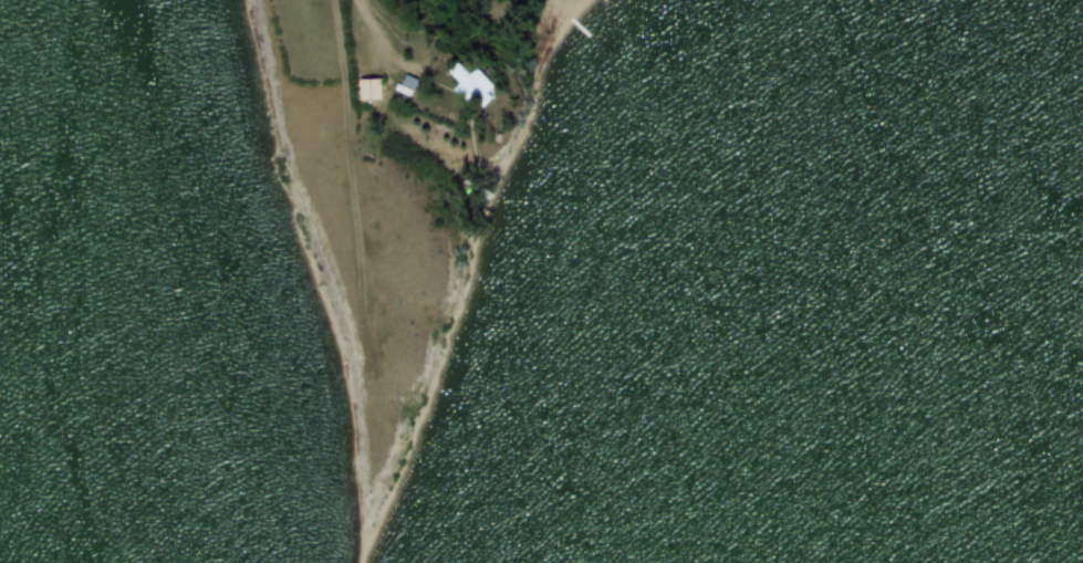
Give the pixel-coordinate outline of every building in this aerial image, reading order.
[(448,73),(460,85),(454,90),(466,103),(472,97),(483,108),(499,93),(464,58),(448,73)] [(382,102),(382,80),(358,80),(358,102),(382,102)]
